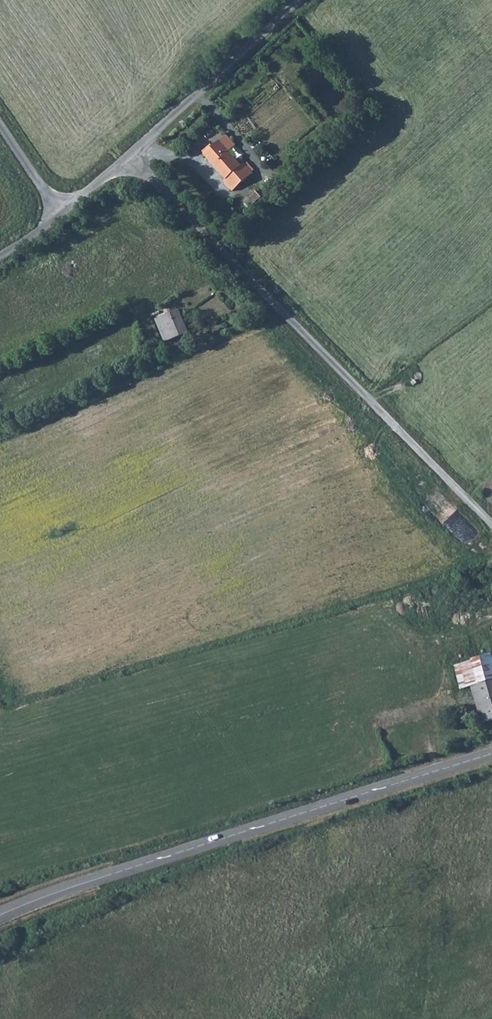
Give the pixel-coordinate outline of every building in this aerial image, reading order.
[(229,137),(215,150),(219,154),(212,161),(231,181),(228,184),(237,194),(259,174),(250,164),(246,167),(233,153),(239,148),(229,137)] [(219,154),(215,150),(208,156),(212,161),(219,154)] [(179,310),(156,320),(167,343),(189,334),(179,310)] [(469,659),(470,662),(476,682),(491,677),(485,655),(469,659)] [(491,722),(491,681),(491,677),(476,682),(470,662),(452,667),(459,690),(470,687),(482,725),(491,722)]
